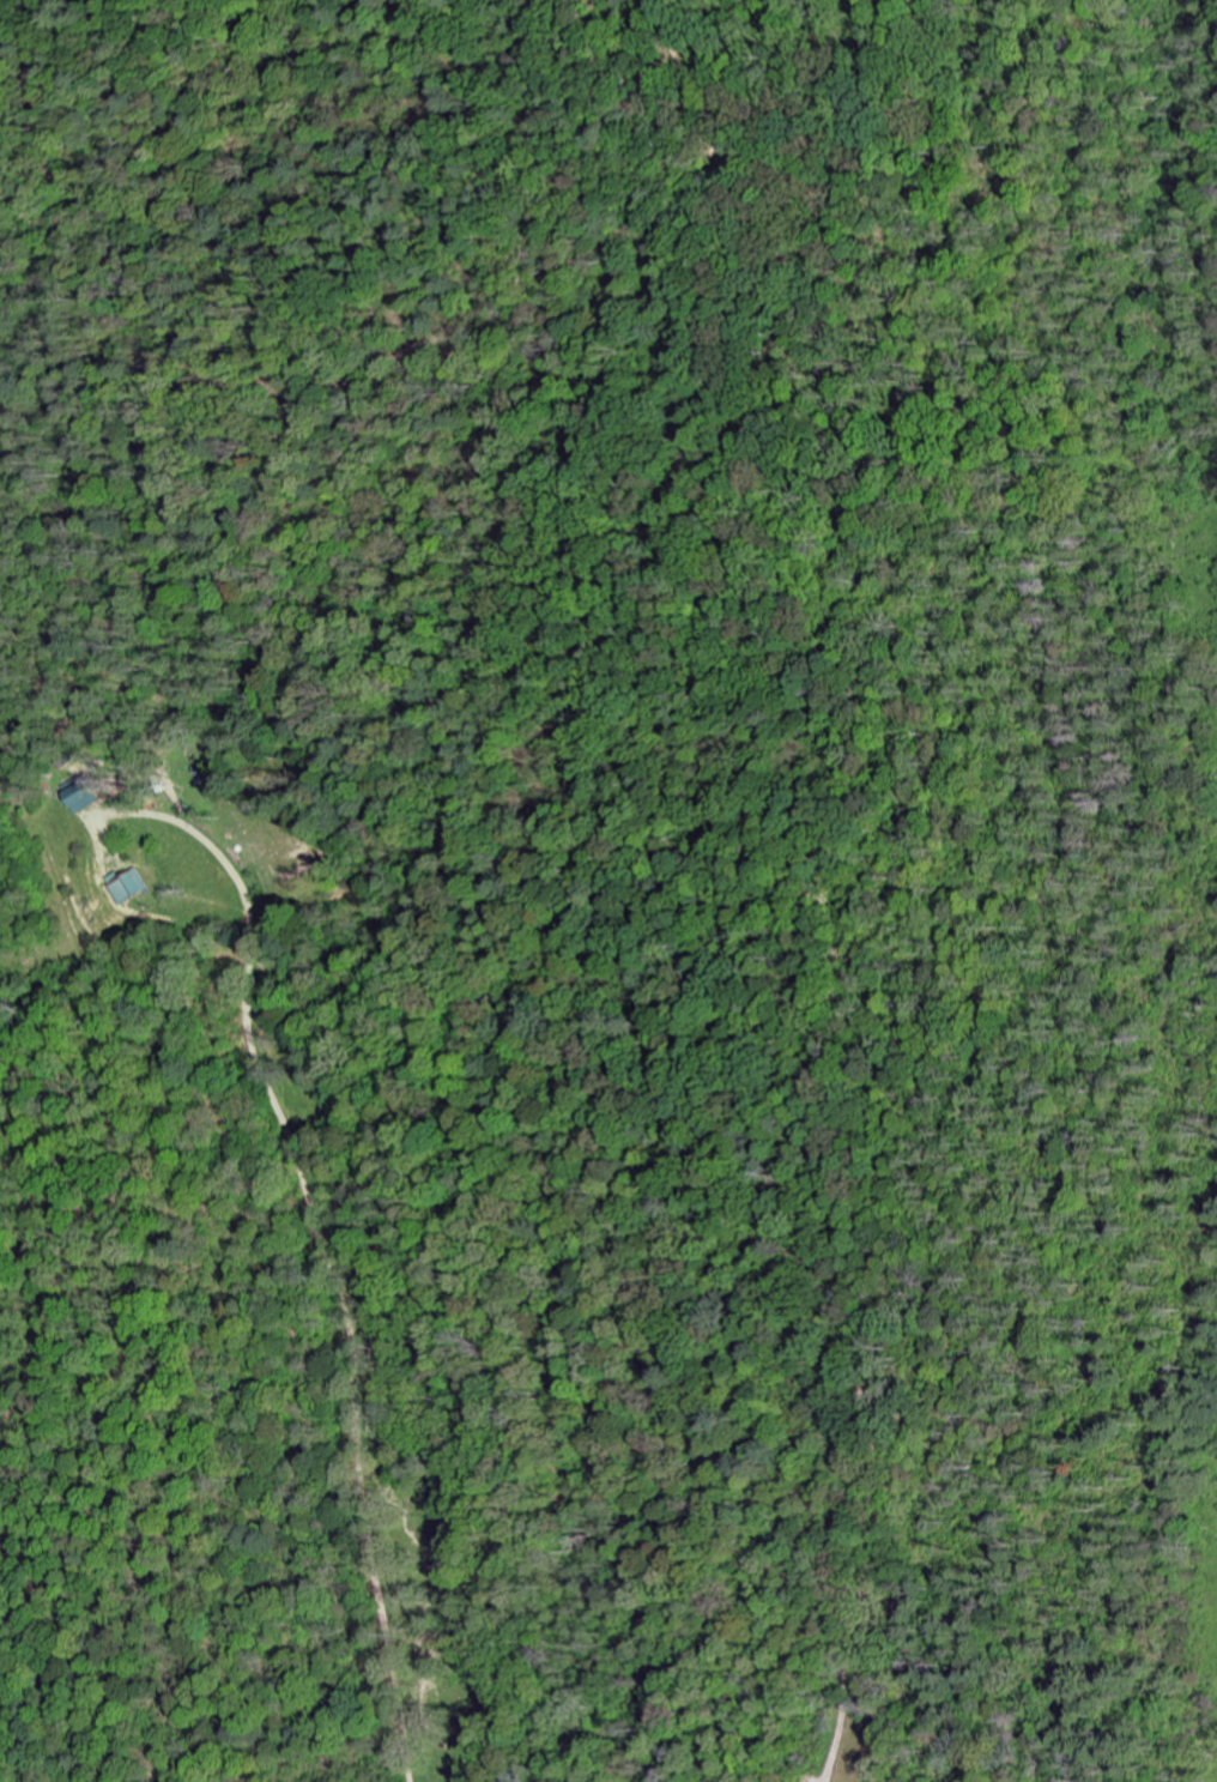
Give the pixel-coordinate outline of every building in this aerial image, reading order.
[(109,885),(119,905),(151,889),(141,869),(109,885)]
